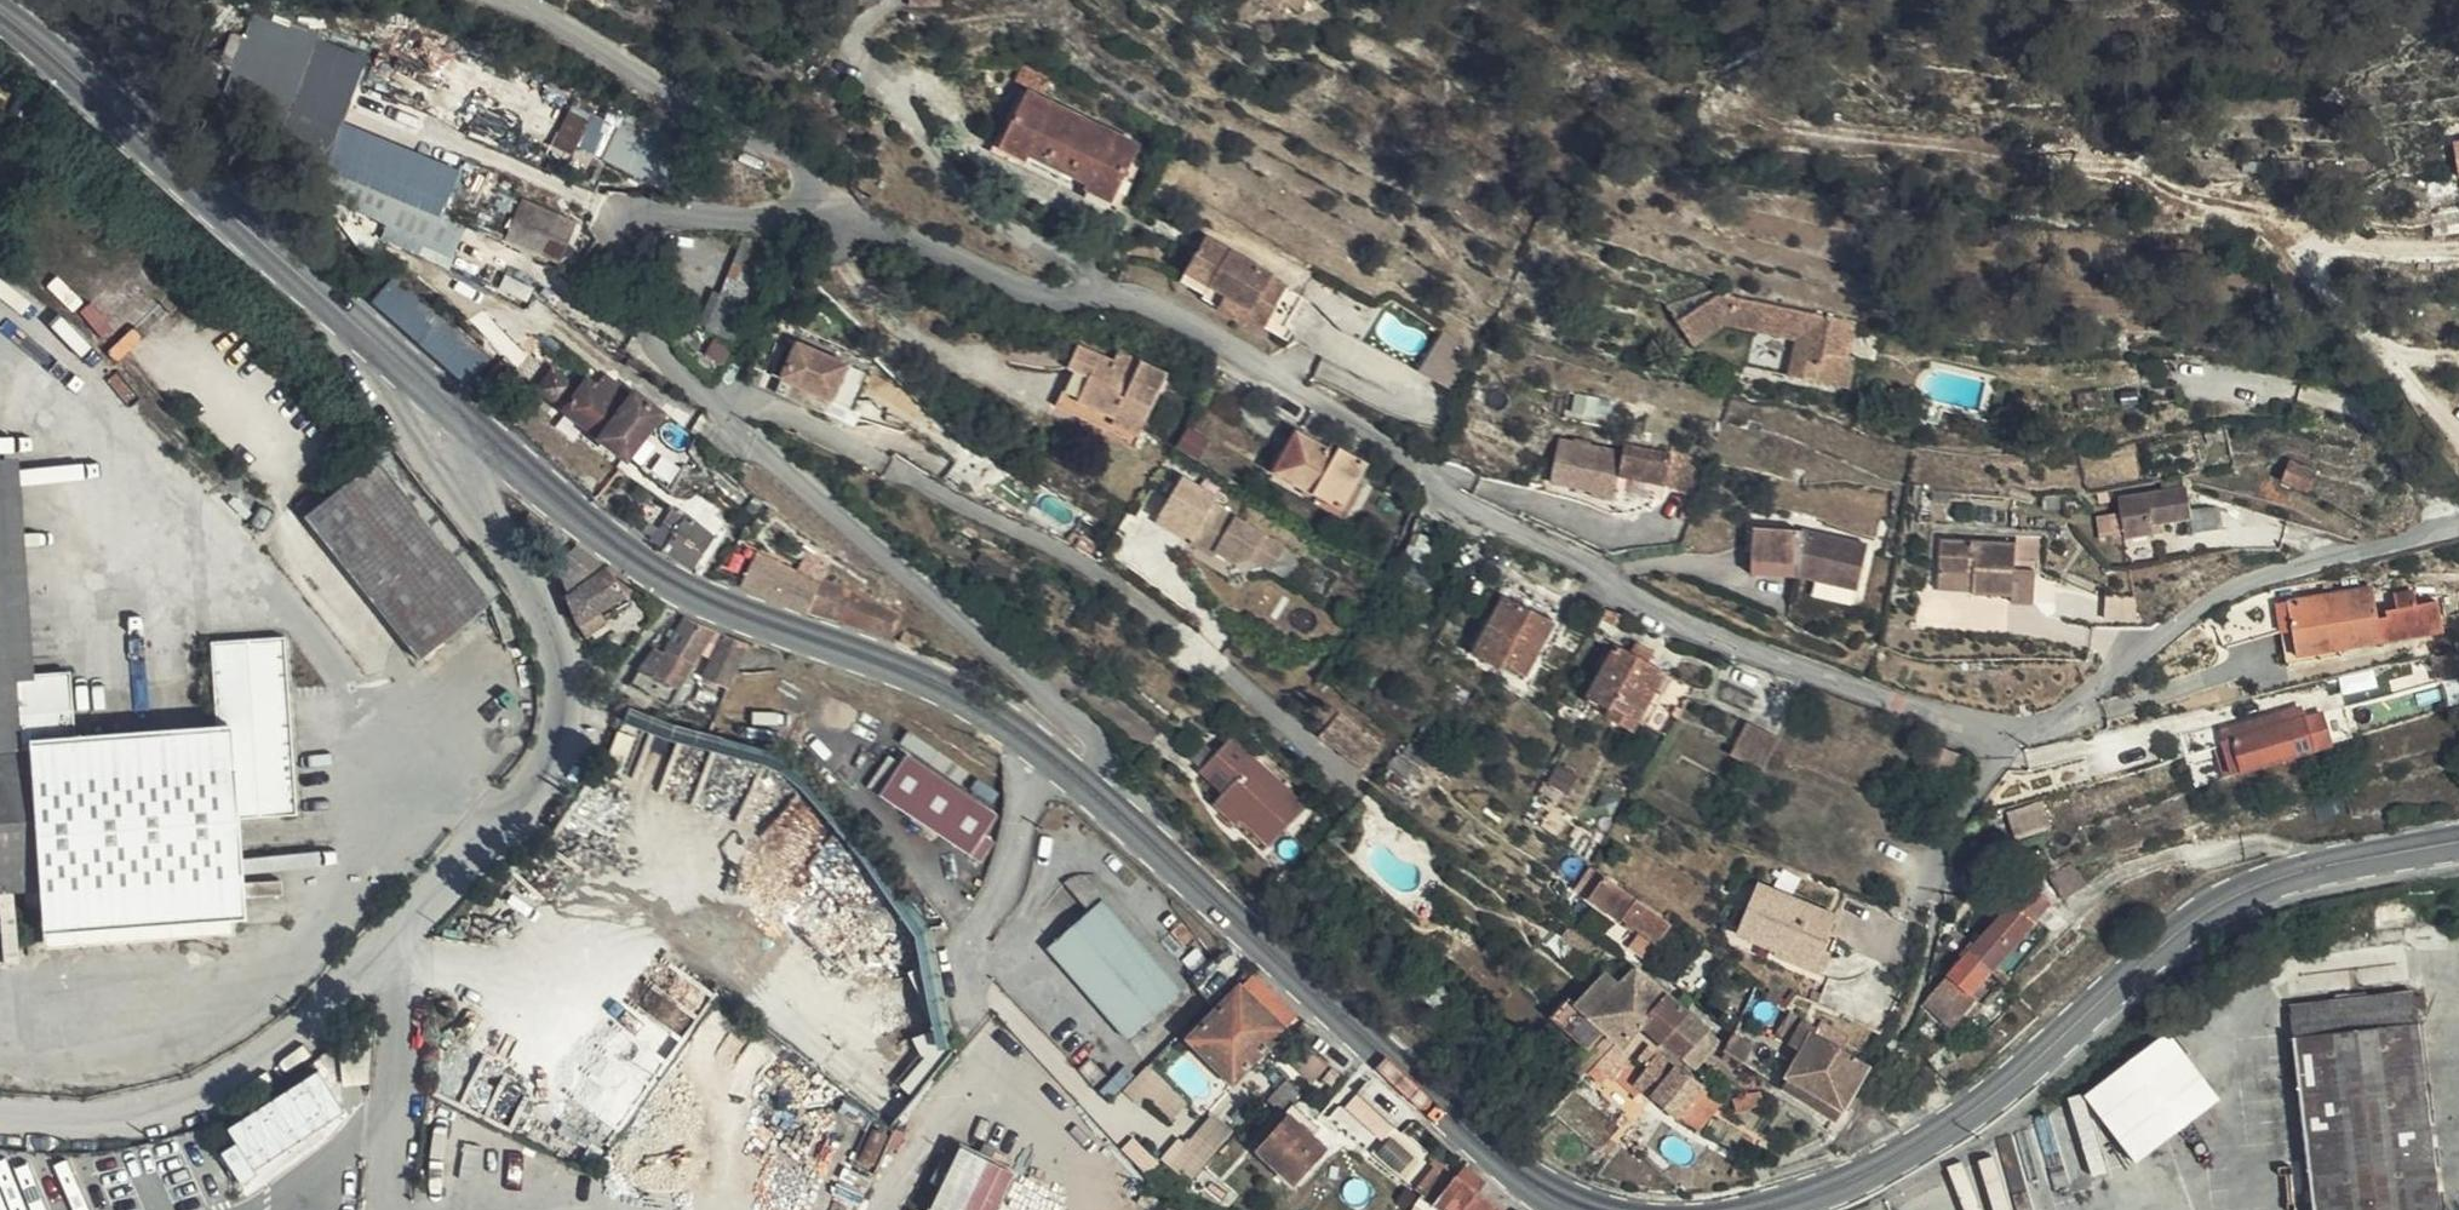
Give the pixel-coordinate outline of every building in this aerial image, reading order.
[(1290,13),(1298,5),(1309,15),(1319,0),(1270,0),(1290,13)] [(251,73),(244,82),(323,107),(325,104),(353,49),(309,26),(312,18),(281,2),(271,3),(235,16),(228,29),(251,73)] [(239,73),(215,69),(235,94),(244,82),(251,73),(228,29),(220,45),(239,73)] [(220,45),(215,69),(239,73),(220,45)] [(244,82),(235,94),(249,111),(308,136),(323,107),(244,82)] [(1146,137),(1031,86),(1006,145),(1037,159),(1042,148),(1096,172),(1092,184),(1121,197),(1146,137)] [(644,168),(650,172),(675,131),(610,100),(591,138),(607,149),(606,152),(642,173),(644,168)] [(323,107),(308,136),(426,192),(440,158),(434,156),(440,139),(325,104),(323,107)] [(675,131),(650,172),(659,177),(685,136),(675,131)] [(378,221),(394,192),(287,142),(278,158),(286,163),(283,167),(301,177),(299,181),(378,221)] [(528,229),(541,254),(562,212),(509,188),(497,213),(522,222),(528,229)] [(372,232),(433,266),(443,246),(440,244),(453,219),(394,192),(378,221),(372,232)] [(523,240),(528,251),(540,257),(541,254),(528,229),(522,222),(497,213),(492,223),(515,233),(523,240)] [(1267,267),(1181,220),(1159,262),(1193,282),(1190,289),(1213,302),(1214,300),(1240,315),(1245,307),(1265,269),(1267,267)] [(490,229),(528,251),(523,240),(515,233),(492,223),(490,229)] [(718,333),(757,229),(729,228),(685,317),(718,333)] [(1281,278),(1265,269),(1245,307),(1261,315),(1281,278)] [(1676,280),(1668,285),(1749,326),(1759,311),(1798,317),(1799,311),(1676,280)] [(1622,311),(1633,331),(1637,338),(1643,334),(1676,316),(1747,331),(1743,360),(1797,372),(1800,347),(1794,346),(1798,317),(1759,311),(1749,326),(1668,285),(1622,311)] [(462,352),(475,355),(430,316),(413,336),(462,352)] [(1423,371),(1453,386),(1474,346),(1443,330),(1423,371)] [(848,367),(812,345),(782,331),(761,380),(811,403),(818,391),(832,397),(848,367)] [(1049,354),(1054,355),(1064,360),(1073,339),(1058,332),(1049,354)] [(1096,410),(1124,422),(1152,353),(1116,341),(1113,349),(1074,335),(1073,339),(1064,360),(1070,363),(1059,388),(1099,404),(1096,410)] [(412,337),(466,385),(486,363),(475,355),(462,352),(413,336),(412,337)] [(850,363),(812,345),(848,367),(850,363)] [(1064,360),(1054,355),(1037,395),(1122,429),(1124,422),(1096,410),(1099,404),(1059,388),(1070,363),(1064,360)] [(1797,372),(1743,360),(1742,370),(1796,381),(1797,372)] [(549,402),(564,386),(549,372),(535,389),(549,402)] [(618,454),(651,411),(628,393),(625,397),(601,377),(590,391),(584,386),(564,413),(618,454)] [(1283,412),(1263,451),(1329,485),(1353,439),(1329,426),(1326,434),(1283,412)] [(1186,429),(1183,450),(1206,453),(1209,432),(1186,429)] [(1612,495),(1621,444),(1561,434),(1552,485),(1612,495)] [(1665,495),(1670,445),(1626,440),(1621,490),(1665,495)] [(396,501),(486,603),(501,590),(431,509),(381,449),(364,464),(369,469),(377,463),(404,494),(396,501)] [(19,749),(15,683),(33,681),(32,672),(14,463),(0,464),(0,751),(19,749)] [(415,664),(486,603),(396,501),(404,494),(377,463),(369,469),(364,464),(323,502),(312,489),(287,512),(415,664)] [(2285,488),(2310,488),(2310,472),(2285,472),(2285,488)] [(1274,527),(1200,486),(1179,526),(1202,540),(1205,534),(1221,543),(1240,540),(1263,550),(1274,527)] [(2187,522),(2185,489),(2113,496),(2114,539),(2147,536),(2147,526),(2187,522)] [(650,543),(691,569),(716,534),(689,513),(684,519),(674,513),(650,543)] [(565,596),(605,572),(576,550),(553,565),(565,596)] [(1784,589),(1784,607),(1842,623),(1855,580),(1794,559),(1735,556),(1734,586),(1784,589)] [(1518,658),(1532,632),(1549,600),(1554,590),(1502,562),(1492,579),(1497,583),(1476,624),(1508,643),(1503,650),(1518,658)] [(562,597),(573,620),(618,594),(605,572),(565,596),(562,597)] [(822,579),(814,608),(844,618),(850,593),(853,581),(824,572),(822,579)] [(2005,585),(1909,597),(1913,634),(1960,630),(1961,645),(1999,640),(2000,648),(2034,645),(2029,603),(2006,605),(2005,585)] [(2305,598),(2312,655),(2357,648),(2458,634),(2458,625),(2456,604),(2434,606),(2433,592),(2413,595),(2414,610),(2403,610),(2404,618),(2395,618),(2391,587),(2305,598)] [(2312,655),(2305,598),(2294,599),(2302,663),(2358,656),(2357,648),(2312,655)] [(1549,600),(1532,632),(1543,640),(1560,607),(1549,600)] [(2262,606),(2235,615),(2243,644),(2271,636),(2262,606)] [(1662,667),(1672,672),(1679,659),(1639,638),(1644,628),(1616,612),(1601,638),(1610,644),(1585,686),(1612,702),(1618,692),(1641,703),(1649,689),(1662,667)] [(648,695),(665,705),(707,633),(682,619),(656,660),(644,654),(635,671),(639,673),(655,681),(648,695)] [(1500,654),(1503,650),(1508,643),(1476,624),(1470,637),(1500,654)] [(225,732),(232,824),(297,821),(289,635),(208,638),(213,733),(225,732)] [(698,680),(722,691),(743,647),(720,636),(698,680)] [(1660,695),(1672,672),(1662,667),(1649,689),(1660,695)] [(19,749),(73,742),(68,670),(32,672),(33,681),(15,683),(19,749)] [(634,687),(648,695),(655,681),(639,673),(634,687)] [(2273,721),(2270,710),(2268,700),(2230,710),(2236,733),(2246,730),(2273,721)] [(2281,754),(2342,737),(2332,703),(2295,715),(2292,705),(2270,710),(2273,721),(2246,730),(2254,763),(2281,754)] [(1762,745),(1771,728),(1738,711),(1728,731),(1762,745)] [(1249,804),(1244,812),(1276,838),(1311,796),(1255,747),(1253,750),(1233,728),(1203,764),(1226,784),(1249,804)] [(1754,762),(1762,745),(1728,731),(1721,746),(1754,762)] [(19,749),(31,894),(33,937),(239,922),(232,824),(225,732),(213,733),(73,742),(19,749)] [(31,894),(19,749),(0,751),(0,896),(31,894)] [(979,858),(1007,815),(911,751),(883,794),(979,858)] [(2093,782),(2074,787),(2078,801),(2096,796),(2093,782)] [(1239,819),(1244,812),(1249,804),(1226,784),(1215,798),(1239,819)] [(2046,802),(2011,808),(2015,830),(2050,825),(2046,802)] [(2081,883),(2071,866),(2069,862),(2047,875),(2060,895),(2081,883)] [(1651,935),(1667,913),(1605,868),(1596,878),(1617,897),(1612,904),(1651,935)] [(1743,919),(1765,871),(1758,868),(1739,917),(1743,919)] [(1838,902),(1765,871),(1743,919),(1784,936),(1780,945),(1827,963),(1835,943),(1824,938),(1838,902)] [(1187,990),(1189,988),(1090,890),(1055,897),(1083,923),(1043,964),(1129,1049),(1187,990)] [(1968,952),(1987,971),(2033,918),(2045,906),(2041,890),(2009,908),(1968,952)] [(2033,918),(1987,971),(1999,983),(2046,929),(2033,918)] [(1935,990),(1936,992),(1952,1011),(1987,971),(1968,952),(1935,990)] [(1611,1026),(1618,1032),(1639,1009),(1664,982),(1635,958),(1592,1007),(1611,1026)] [(1207,1012),(1241,977),(1222,960),(1189,988),(1187,990),(1207,1012)] [(1664,982),(1639,1009),(1656,1025),(1681,997),(1664,982)] [(1280,1037),(1293,1024),(1249,984),(1239,996),(1280,1037)] [(2315,1209),(2437,1209),(2413,993),(2292,1006),(2315,1209)] [(1231,1088),(1280,1037),(1239,996),(1188,1047),(1231,1088)] [(1681,997),(1656,1025),(1693,1058),(1719,1029),(1681,997)] [(1781,1077),(1833,1112),(1874,1058),(1786,997),(1781,1006),(1814,1029),(1801,1046),(1781,1077)] [(1592,1007),(1579,998),(1561,1020),(1592,1047),(1611,1026),(1592,1007)] [(2171,1028),(2085,1092),(2136,1160),(2222,1097),(2171,1028)] [(1615,1036),(1590,1062),(1608,1077),(1613,1072),(1632,1088),(1636,1082),(1628,1076),(1642,1060),(1615,1036)] [(1636,1082),(1675,1109),(1703,1072),(1658,1041),(1642,1060),(1628,1076),(1636,1082)] [(1295,1102),(1276,1086),(1257,1107),(1276,1123),(1284,1114),(1295,1102)] [(266,1112),(287,1142),(318,1118),(308,1104),(303,1108),(292,1095),(266,1112)] [(1212,1107),(1167,1160),(1192,1180),(1236,1128),(1212,1107)] [(263,1183),(298,1159),(287,1142),(266,1112),(231,1136),(263,1183)] [(1322,1156),(1306,1143),(1286,1126),(1255,1160),(1291,1190),(1322,1156)] [(1423,1190),(1444,1168),(1420,1149),(1399,1171),(1423,1190)] [(978,1170),(946,1153),(914,1209),(954,1209),(978,1170)] [(1444,1168),(1423,1190),(1448,1209),(1494,1209),(1495,1209),(1444,1168)] [(954,1209),(985,1209),(1000,1181),(978,1170),(954,1209)]
